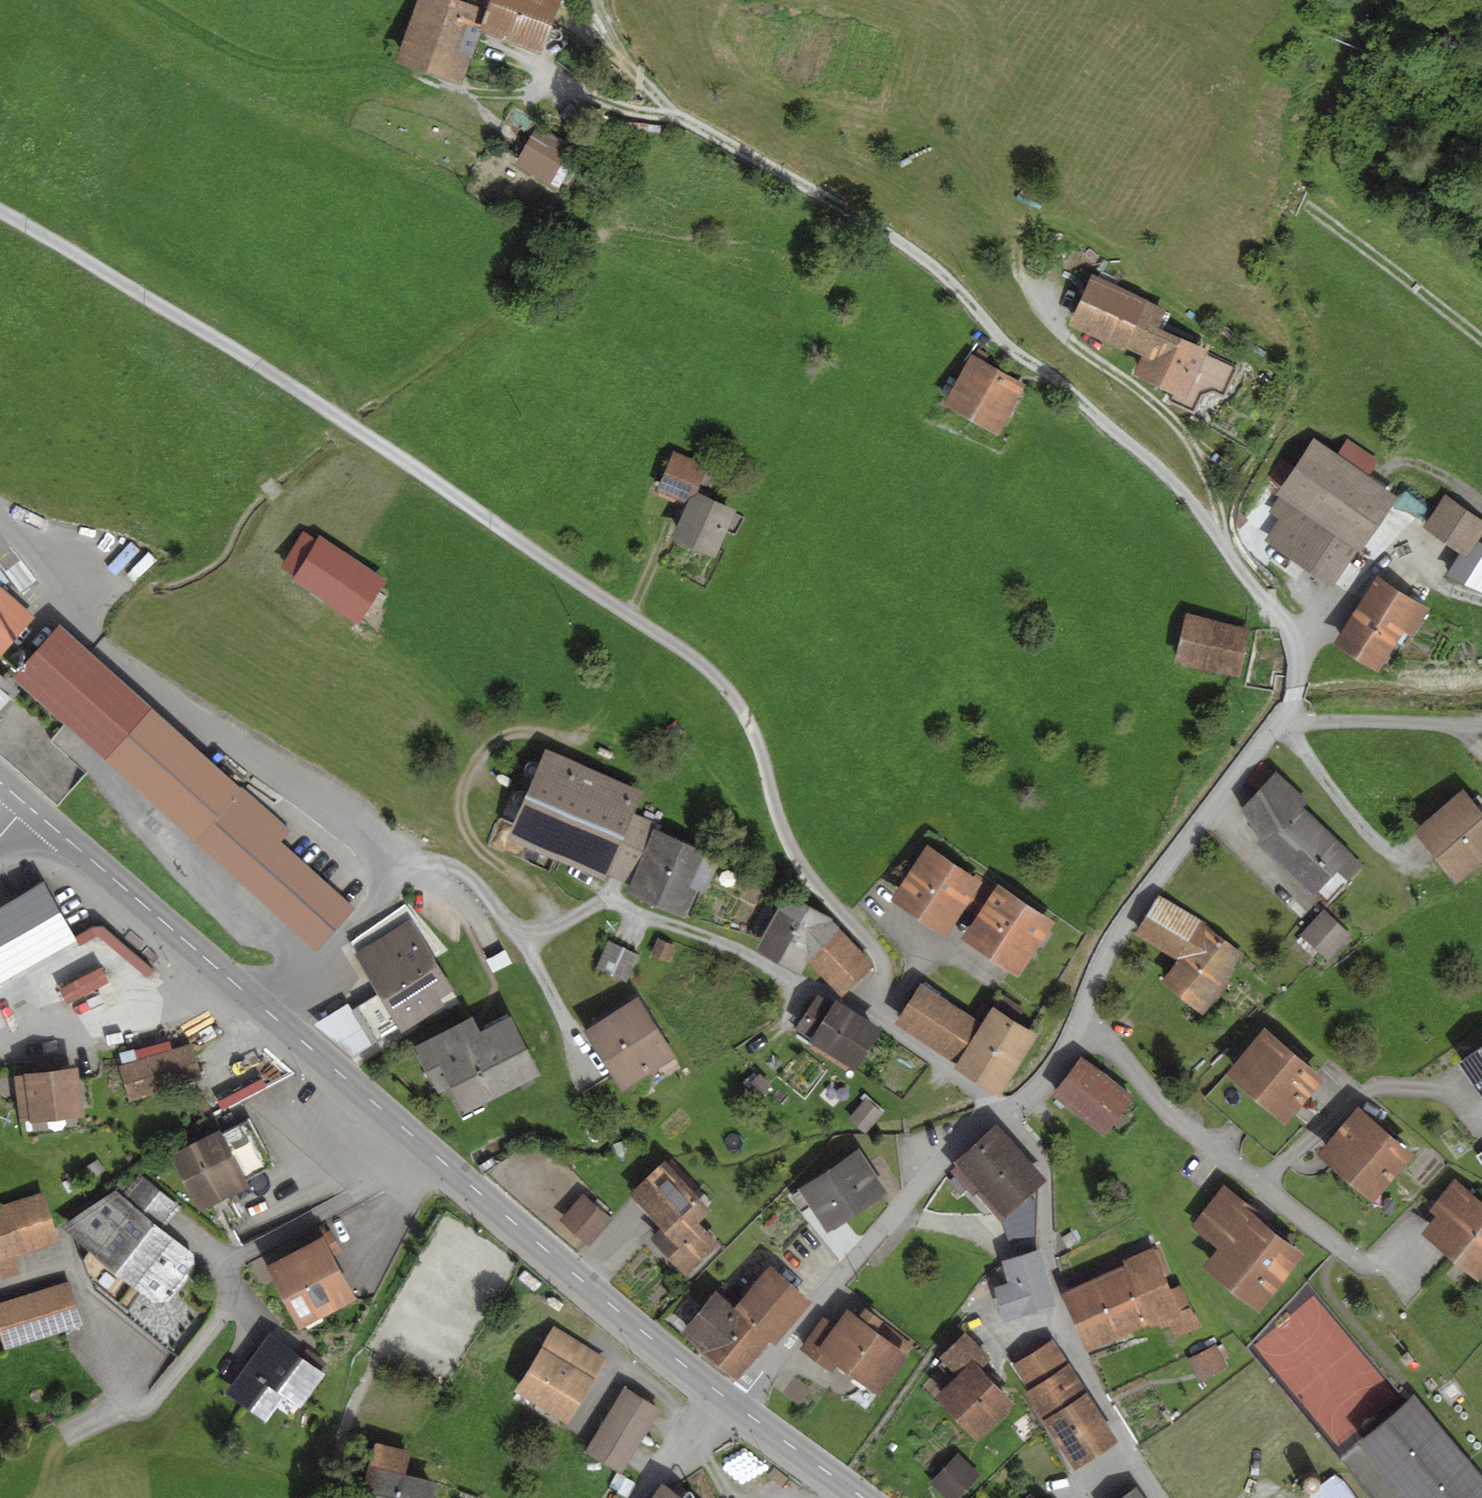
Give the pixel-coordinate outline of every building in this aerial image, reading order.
[(462,0),(416,0),(394,62),(459,85),(479,31),(487,9),(478,6),(462,0)] [(478,6),(487,9),(479,31),(542,54),(562,0),(480,0),(478,6)] [(573,145),(537,124),(514,164),(550,185),(573,145)] [(1166,309),(1092,274),(1068,325),(1124,351),(1125,348),(1142,354),(1146,356),(1158,327),(1166,309)] [(1239,366),(1158,327),(1146,356),(1142,354),(1133,374),(1171,393),(1167,401),(1195,414),(1202,396),(1213,392),(1225,397),(1239,366)] [(974,356),(971,354),(942,405),(998,436),(1028,384),(985,361),(989,355),(978,349),(974,356)] [(1338,454),(1313,437),(1274,493),(1278,496),(1267,512),(1279,519),(1265,540),(1332,586),(1357,549),(1360,551),(1398,495),(1369,475),(1379,461),(1347,440),(1338,454)] [(656,491),(687,504),(689,498),(698,493),(701,486),(712,490),(719,472),(710,468),(710,466),(673,450),(656,491)] [(737,510),(698,493),(689,498),(687,504),(671,539),(715,558),(725,536),(736,540),(746,517),(736,512),(737,510)] [(1445,495),(1423,527),(1460,553),(1466,557),(1477,541),(1481,534),(1481,521),(1445,495)] [(317,542),(303,533),(281,567),(294,575),(292,579),(359,623),(386,581),(320,537),(317,542)] [(1477,541),(1466,557),(1460,553),(1446,575),(1481,593),(1481,544),(1477,541)] [(1430,609),(1376,575),(1332,643),(1378,673),(1404,632),(1412,637),(1430,609)] [(0,585),(0,657),(36,616),(0,585)] [(1250,627),(1185,613),(1175,661),(1239,676),(1250,627)] [(291,831),(58,624),(10,678),(316,951),(354,908),(281,842),(291,831)] [(0,674),(0,712),(12,698),(19,690),(0,674)] [(644,793),(546,750),(507,837),(605,880),(608,874),(627,883),(651,829),(655,821),(635,813),(644,793)] [(1308,802),(1276,772),(1241,809),(1259,840),(1257,843),(1314,895),(1317,892),(1328,901),(1362,864),(1302,808),(1308,802)] [(1462,789),(1413,831),(1458,883),(1481,862),(1481,812),(1462,789)] [(711,855),(651,829),(627,883),(626,890),(686,916),(697,890),(708,895),(721,864),(709,859),(711,855)] [(976,878),(926,846),(890,900),(945,936),(964,908),(977,890),(982,882),(976,878)] [(1054,923),(998,886),(996,888),(978,876),(976,878),(982,882),(977,890),(988,897),(988,898),(976,916),(961,939),(1018,976),(1054,923)] [(0,905),(0,983),(76,941),(74,937),(44,880),(0,905)] [(988,897),(977,890),(964,908),(976,916),(988,897)] [(832,918),(785,892),(754,949),(801,975),(808,963),(843,931),(832,918)] [(1206,923),(1158,895),(1134,934),(1176,960),(1161,982),(1197,1012),(1224,979),(1243,955),(1205,924),(1206,923)] [(357,952),(355,954),(402,1032),(445,1006),(441,999),(454,991),(432,956),(440,952),(405,903),(350,942),(357,952)] [(1323,909),(1299,935),(1328,962),(1352,936),(1323,909)] [(91,927),(74,937),(76,941),(80,946),(98,935),(147,977),(154,971),(102,927),(91,927)] [(843,931),(808,963),(841,998),(875,965),(843,931)] [(675,946),(657,939),(650,955),(669,963),(675,946)] [(639,956),(607,941),(594,969),(627,983),(639,956)] [(101,968),(59,989),(67,1005),(109,983),(101,968)] [(1229,983),(1224,979),(1197,1012),(1202,1016),(1229,983)] [(972,1016),(921,984),(896,1024),(957,1063),(954,1068),(999,1096),(1038,1035),(1017,1021),(1024,1009),(1000,994),(992,1007),(982,1001),(972,1016)] [(376,994),(350,1009),(372,1046),(398,1032),(376,994)] [(882,1029),(835,1000),(832,1004),(817,995),(794,1031),(855,1070),(882,1029)] [(638,996),(582,1031),(619,1091),(675,1056),(638,996)] [(372,1046),(350,1009),(347,1002),(313,1024),(351,1058),(372,1046)] [(473,1016),(414,1046),(438,1094),(450,1088),(463,1114),(541,1075),(511,1015),(480,1031),(473,1016)] [(1264,1027),(1224,1074),(1226,1075),(1284,1125),(1293,1114),(1324,1078),(1264,1027)] [(191,1043),(118,1067),(129,1103),(203,1079),(191,1043)] [(1456,1064),(1481,1101),(1481,1047),(1456,1064)] [(1134,1099),(1081,1059),(1052,1097),(1105,1137),(1134,1099)] [(222,1093),(226,1100),(252,1085),(273,1067),(269,1061),(246,1079),(222,1093)] [(23,1075),(14,1077),(19,1121),(29,1120),(30,1123),(83,1117),(82,1109),(95,1107),(91,1077),(80,1078),(78,1067),(23,1074),(23,1075)] [(771,1086),(760,1073),(748,1083),(760,1096),(771,1086)] [(1284,1125),(1226,1075),(1205,1097),(1274,1156),(1304,1123),(1293,1114),(1284,1125)] [(883,1113),(866,1098),(848,1118),(865,1133),(883,1113)] [(1358,1107),(1317,1154),(1373,1201),(1413,1154),(1358,1107)] [(251,1119),(222,1134),(247,1181),(276,1165),(251,1119)] [(994,1126),(953,1162),(956,1165),(949,1171),(954,1177),(950,1181),(962,1194),(967,1189),(972,1195),(975,1193),(979,1189),(1004,1217),(1028,1194),(1044,1181),(994,1126)] [(220,1130),(170,1156),(199,1213),(250,1186),(247,1181),(222,1134),(220,1130)] [(859,1149),(797,1189),(798,1191),(791,1196),(801,1211),(809,1205),(827,1232),(888,1193),(859,1149)] [(665,1160),(628,1194),(660,1229),(650,1238),(685,1275),(718,1244),(699,1224),(713,1211),(665,1160)] [(118,1188),(63,1225),(78,1236),(94,1288),(174,1351),(202,1315),(177,1295),(196,1271),(194,1252),(163,1226),(179,1208),(140,1175),(124,1193),(118,1188)] [(1455,1179),(1428,1210),(1436,1217),(1422,1233),(1478,1281),(1481,1276),(1481,1202),(1455,1179)] [(1264,1216),(1225,1185),(1192,1226),(1221,1249),(1205,1269),(1259,1311),(1304,1254),(1261,1220),(1264,1216)] [(1001,1219),(1004,1217),(979,1189),(975,1193),(999,1221),(1001,1219)] [(43,1193),(0,1207),(0,1274),(1,1277),(19,1272),(14,1257),(59,1243),(43,1193)] [(587,1197),(583,1194),(559,1221),(586,1244),(589,1246),(613,1219),(587,1197)] [(1028,1194),(1001,1219),(1010,1250),(1035,1243),(1037,1203),(1028,1194)] [(321,1237),(265,1266),(298,1331),(357,1300),(334,1255),(340,1252),(329,1230),(320,1235),(321,1237)] [(1067,1249),(1077,1243),(1070,1232),(1061,1237),(1067,1249)] [(1035,1243),(1010,1250),(1012,1257),(1037,1249),(1035,1243)] [(1039,1250),(1002,1261),(1008,1283),(992,1287),(1002,1322),(1056,1306),(1039,1250)] [(1128,1266),(1064,1294),(1089,1351),(1149,1325),(1151,1329),(1158,1326),(1160,1330),(1169,1326),(1175,1339),(1202,1328),(1195,1312),(1193,1313),(1181,1285),(1170,1290),(1153,1250),(1126,1262),(1128,1266)] [(812,1301),(770,1265),(735,1307),(733,1309),(745,1319),(771,1340),(776,1344),(812,1301)] [(0,1303),(0,1337),(4,1351),(83,1326),(70,1282),(0,1303)] [(735,1307),(715,1291),(681,1333),(712,1359),(745,1319),(733,1309),(735,1307)] [(835,1326),(822,1317),(800,1348),(832,1371),(836,1365),(880,1397),(910,1356),(906,1353),(876,1331),(883,1322),(864,1308),(858,1317),(847,1309),(835,1326)] [(771,1340),(745,1319),(712,1359),(737,1380),(771,1340)] [(912,1343),(883,1322),(876,1331),(906,1353),(912,1343)] [(588,1349),(553,1328),(515,1392),(569,1424),(595,1379),(577,1368),(588,1349)] [(990,1358),(964,1331),(937,1357),(955,1377),(934,1397),(975,1441),(1014,1404),(980,1368),(990,1358)] [(301,1356),(269,1333),(225,1393),(266,1422),(284,1397),(301,1409),(325,1375),(321,1372),(327,1363),(307,1348),(301,1356)] [(1052,1338),(1013,1363),(1028,1387),(1067,1362),(1052,1338)] [(1215,1344),(1187,1359),(1199,1382),(1227,1367),(1215,1344)] [(607,1360),(588,1349),(577,1368),(595,1379),(607,1360)] [(1068,1364),(1024,1392),(1042,1420),(1086,1392),(1068,1364)] [(625,1388),(586,1452),(621,1474),(661,1409),(625,1388)] [(1118,1442),(1086,1392),(1042,1420),(1074,1470),(1118,1442)] [(1356,1443),(1402,1497),(1481,1497),(1481,1478),(1414,1396),(1356,1443)] [(374,1442),(360,1497),(434,1497),(438,1483),(405,1475),(411,1451),(374,1442)] [(930,1484),(945,1497),(958,1497),(980,1475),(958,1454),(930,1484)] [(1303,1479),(1302,1481),(1302,1484),(1302,1487),(1304,1489),(1306,1491),(1308,1493),(1311,1493),(1314,1492),(1316,1491),(1318,1489),(1319,1486),(1319,1483),(1318,1480),(1317,1477),(1314,1476),(1311,1475),(1308,1475),(1305,1477),(1303,1479)] [(1335,1476),(1310,1496),(1312,1497),(1354,1497),(1335,1476)] [(662,1484),(651,1497),(681,1497),(662,1484)] [(1136,1487),(1121,1497),(1144,1497),(1136,1487)]
